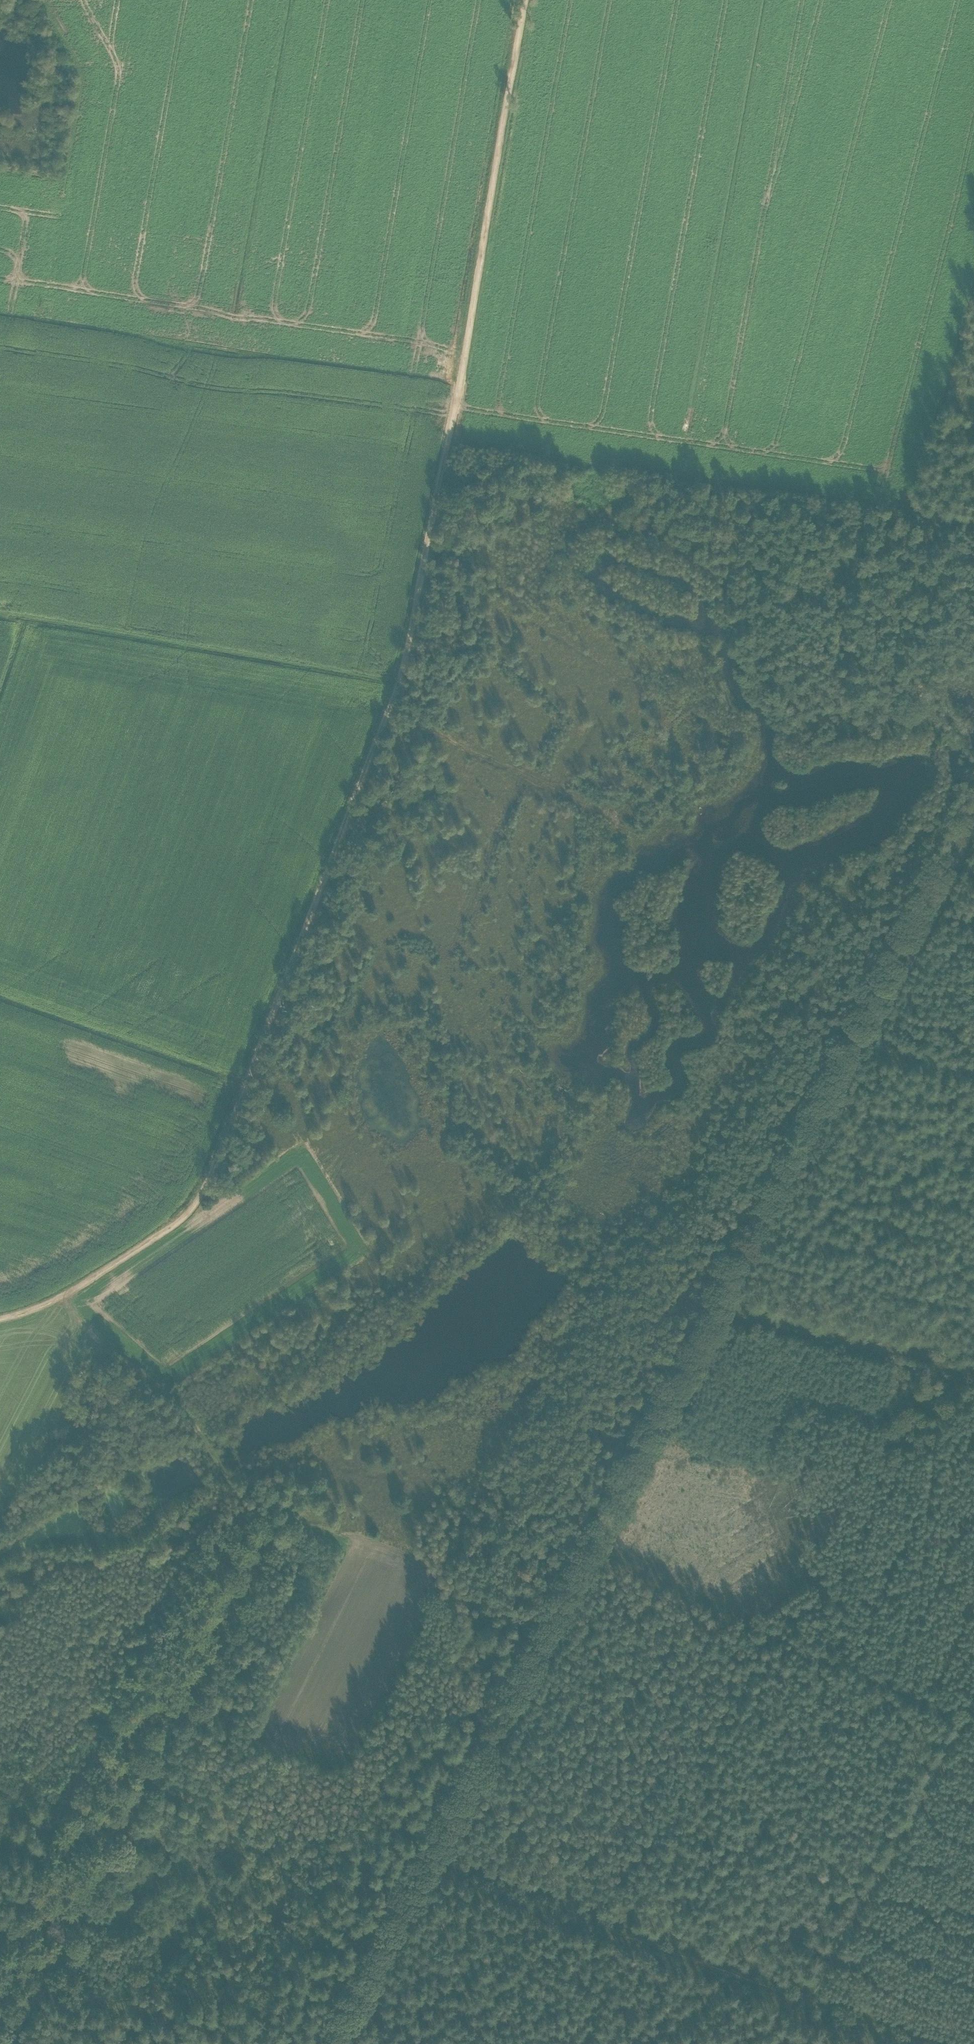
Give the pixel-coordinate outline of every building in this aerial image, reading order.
[(87,641),(103,645),(104,638),(89,634),(87,641)]
